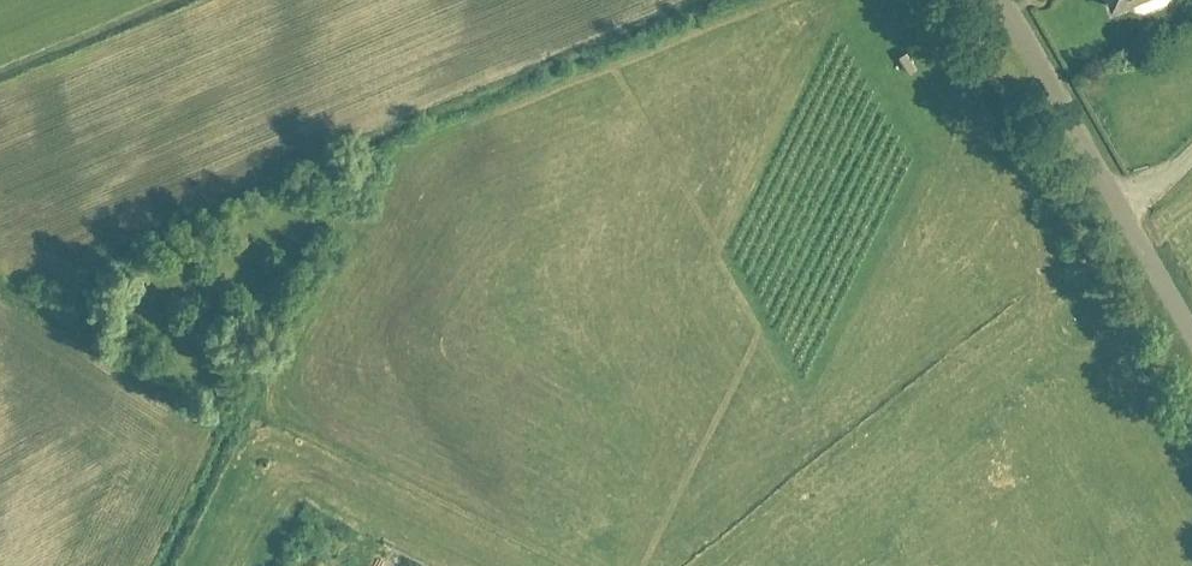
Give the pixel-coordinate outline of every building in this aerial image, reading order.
[(1115,9),(1132,2),(1135,11),(1144,13),(1167,4),(1170,0),(1111,0),(1115,9)] [(384,536),(370,565),(372,565),(448,565),(384,536)]
